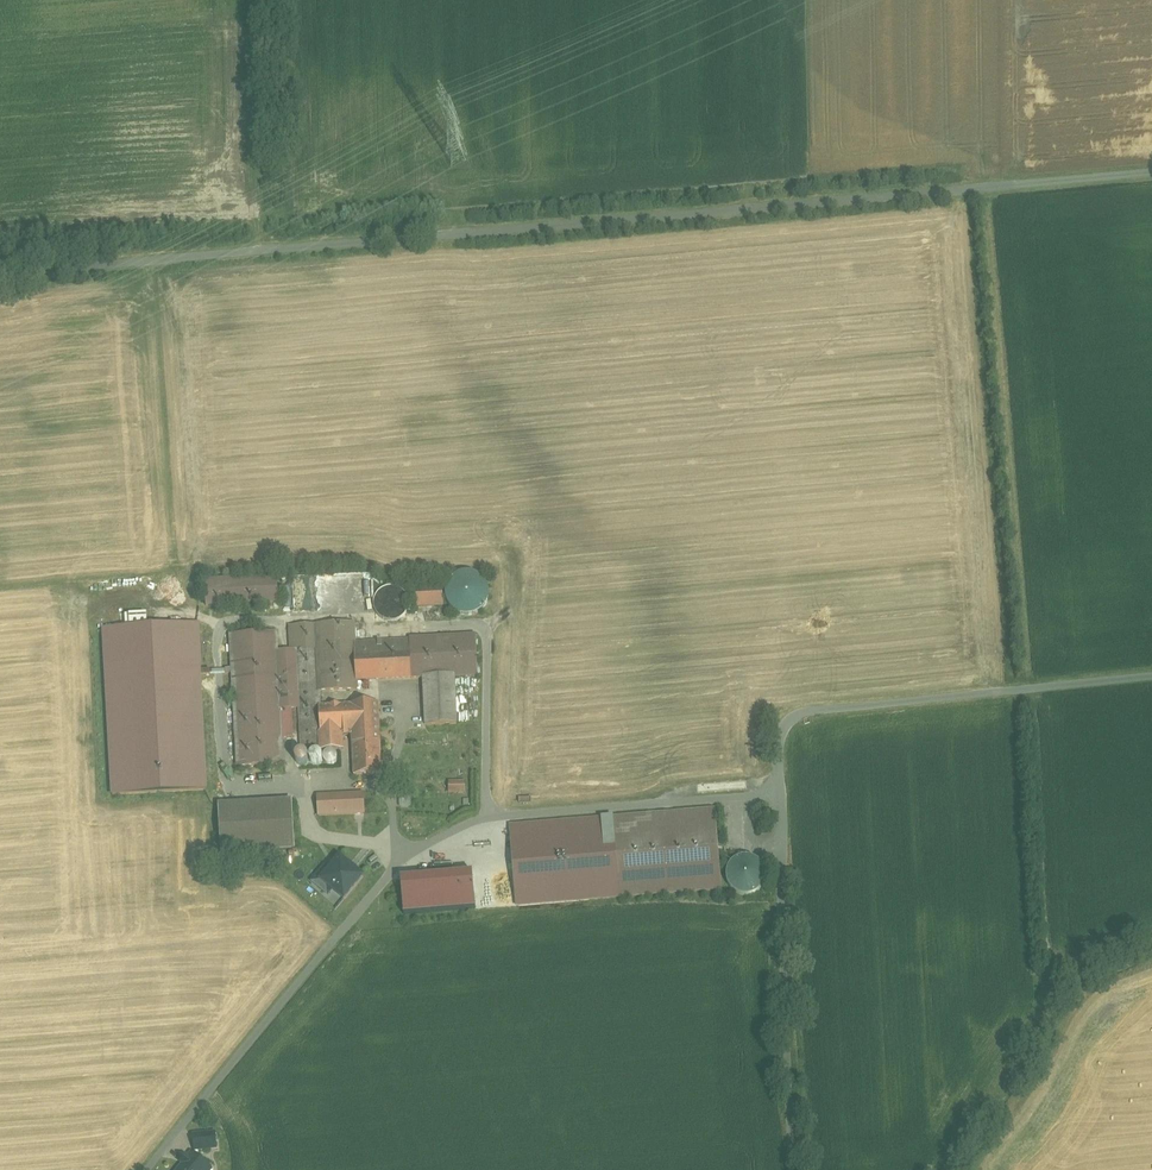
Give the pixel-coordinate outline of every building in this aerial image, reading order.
[(449,588),(448,597),(450,605),(455,611),(462,616),(471,617),(479,615),(486,609),(490,602),(491,594),(489,585),(484,579),(476,574),(468,573),(460,576),(453,581),(449,588)] [(444,585),(417,587),(418,609),(445,607),(444,585)] [(397,587),(394,586),(391,586),(386,587),(383,588),(381,590),(379,591),(378,593),(376,595),(376,596),(375,598),(374,599),(374,601),(374,602),(374,604),(374,606),(374,608),(375,610),(376,612),(377,614),(379,616),(381,618),(383,619),(386,620),(389,621),(392,621),(396,621),(398,620),(400,619),(402,618),(403,617),(405,615),(406,613),(408,610),(408,608),(409,606),(409,604),(409,602),(408,600),(408,598),(407,596),(406,595),(405,593),(404,591),(402,590),(399,588),(397,587)] [(354,623),(290,626),(291,651),(317,650),(319,691),(358,689),(357,681),(356,681),(354,643),(355,643),(354,623)] [(195,624),(104,630),(114,795),(203,790),(200,741),(157,743),(153,674),(198,671),(195,624)] [(276,633),(231,635),(238,767),(283,764),(282,739),(293,738),(291,709),(300,708),(302,752),(321,751),(342,750),(341,735),(352,734),(361,734),(360,721),(379,720),(379,703),(320,706),(319,691),(317,650),(291,651),(277,652),(276,633)] [(475,636),(407,640),(407,641),(410,640),(412,678),(412,679),(424,678),(424,677),(454,675),(454,676),(477,675),(475,636)] [(355,643),(354,643),(356,681),(357,681),(412,678),(410,640),(407,641),(355,643)] [(454,675),(424,677),(424,678),(426,725),(457,724),(454,676),(454,675)] [(379,720),(360,721),(361,734),(352,734),(353,737),(351,737),(351,738),(353,738),(354,776),(382,775),(379,720)] [(332,751),(330,751),(329,752),(327,752),(326,753),(324,755),(324,756),(323,758),(324,760),(324,761),(325,762),(326,763),(326,764),(328,765),(329,765),(331,765),(332,765),(334,764),(335,763),(336,762),(337,760),(337,759),(337,758),(337,757),(337,756),(336,754),(335,753),(334,752),(333,752),(332,751)] [(319,753),(318,752),(316,752),(314,753),(313,754),(312,754),(311,755),(310,757),(310,758),(310,759),(310,760),(310,761),(311,762),(312,764),(313,765),(315,765),(317,765),(318,765),(320,764),(321,763),(322,762),(323,760),(323,759),(323,757),(322,755),(321,754),(320,753),(319,753)] [(464,783),(455,783),(455,793),(465,793),(464,783)] [(363,794),(318,797),(319,816),(364,813),(363,794)] [(292,801),(219,805),(222,854),(295,849),(292,801)] [(714,810),(511,829),(518,909),(722,890),(714,810)] [(748,857),(745,857),(743,857),(740,858),(738,859),(736,860),(734,861),(732,863),(730,865),(729,867),(728,870),(727,872),(727,875),(727,877),(727,880),(728,882),(729,885),(730,887),(732,889),(733,891),(735,892),(738,894),(740,895),(743,895),(745,895),(748,895),(750,895),(753,894),(755,893),(757,892),(759,890),(761,888),(762,886),(764,884),(764,881),(765,879),(765,876),(765,874),(765,871),(764,869),(763,867),(761,864),(759,862),(757,861),(755,859),(753,858),(750,858),(748,857)] [(340,860),(323,880),(322,881),(323,882),(323,881),(343,898),(344,899),(345,898),(362,878),(362,877),(362,876),(355,871),(357,868),(350,863),(348,865),(341,860),(341,859),(340,859),(340,860)] [(410,914),(483,910),(481,873),(408,878),(410,914)] [(194,1135),(196,1150),(217,1147),(215,1133),(194,1135)] [(180,1169),(210,1169),(211,1169),(193,1154),(180,1169)]
